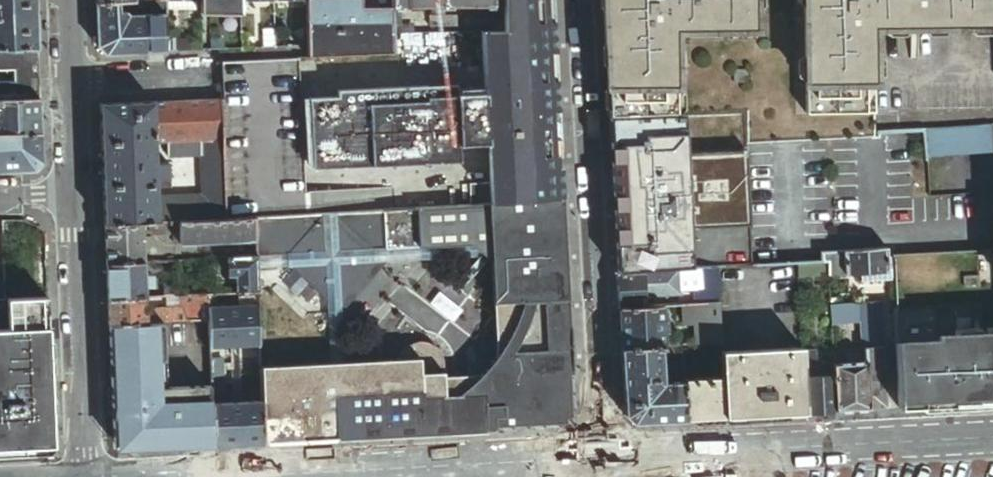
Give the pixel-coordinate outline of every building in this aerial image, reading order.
[(36,0),(0,0),(0,47),(38,45),(36,0)] [(241,0),(201,0),(201,1),(201,16),(241,16),(241,1),(241,0)] [(307,59),(394,56),(393,35),(393,9),(362,9),(362,0),(306,0),(306,34),(306,48),(307,59)] [(485,33),(489,92),(432,95),(431,89),(338,93),(338,100),(310,101),(313,166),(459,159),(459,148),(487,147),(488,174),(488,185),(489,206),(564,202),(554,0),(504,0),(505,33),(485,33)] [(444,0),(393,0),(393,9),(402,9),(434,8),(444,8),(444,0)] [(494,0),(444,0),(444,8),(454,8),(494,7),(494,0)] [(755,28),(755,0),(605,0),(611,117),(677,115),(676,29),(755,28)] [(806,112),(878,111),(877,28),(992,26),(992,0),(804,0),(806,112)] [(197,13),(196,1),(166,1),(166,4),(166,10),(166,14),(197,13)] [(105,55),(166,53),(166,40),(166,16),(128,17),(124,12),(118,12),(118,3),(96,4),(98,49),(105,55)] [(444,16),(444,8),(434,8),(434,17),(444,16)] [(454,8),(444,8),(444,16),(455,16),(454,8)] [(393,9),(393,35),(414,35),(414,28),(401,28),(402,9),(393,9)] [(430,28),(444,28),(444,16),(434,17),(431,17),(430,28)] [(444,28),(457,28),(457,16),(455,16),(444,16),(444,28)] [(264,30),(265,49),(276,49),(275,30),(264,30)] [(306,48),(306,34),(294,34),(294,48),(306,48)] [(166,53),(178,52),(178,40),(178,39),(166,40),(166,53)] [(189,52),(202,52),(202,39),(189,39),(189,40),(189,52)] [(178,40),(178,52),(189,52),(189,40),(178,40)] [(38,45),(0,47),(0,97),(40,95),(38,45)] [(40,95),(0,97),(0,131),(42,130),(40,95)] [(200,142),(223,141),(221,101),(154,104),(155,144),(167,143),(200,142)] [(155,144),(154,104),(100,106),(105,226),(143,224),(158,223),(157,198),(157,182),(156,165),(155,144)] [(751,227),(747,113),(685,115),(691,231),(751,227)] [(691,231),(685,115),(680,115),(677,115),(611,117),(619,275),(643,274),(678,272),(693,271),(691,231)] [(925,130),(927,156),(992,153),(992,126),(925,130)] [(37,166),(43,159),(42,130),(0,131),(0,168),(37,166)] [(225,195),(223,141),(200,142),(201,156),(202,196),(225,195)] [(201,156),(200,142),(167,143),(167,158),(201,156)] [(168,165),(156,165),(157,182),(168,181),(168,165)] [(469,207),(489,206),(488,185),(468,186),(469,207)] [(384,211),(394,211),(393,190),(306,195),(307,215),(384,211)] [(181,222),(226,220),(225,195),(202,196),(157,198),(158,223),(181,222)] [(394,428),(398,427),(402,426),(405,425),(409,424),(412,424),(414,423),(416,422),(418,421),(420,420),(422,420),(424,419),(426,418),(457,400),(484,399),(485,431),(495,431),(497,427),(559,424),(558,417),(563,417),(563,413),(567,413),(567,408),(572,408),(571,380),(573,380),(564,202),(489,206),(491,244),(492,259),(497,356),(482,378),(444,380),(446,374),(447,369),(446,363),(443,358),(439,353),(434,349),(427,346),(421,346),(415,346),(409,349),(405,352),(402,356),(400,359),(398,364),(346,366),(332,367),(261,371),(262,403),(264,443),(338,439),(338,434),(389,429),(394,428)] [(491,244),(489,206),(469,207),(416,210),(418,248),(491,244)] [(418,248),(416,210),(394,211),(384,211),(386,249),(418,248)] [(386,249),(384,211),(307,215),(254,218),(255,240),(256,259),(288,258),(289,271),(330,306),(343,306),(376,260),(375,249),(386,249)] [(255,240),(254,218),(226,220),(181,222),(181,224),(182,244),(255,240)] [(144,265),(143,224),(105,226),(106,266),(144,265)] [(155,235),(170,234),(169,224),(149,225),(149,229),(155,235)] [(174,244),(182,244),(181,224),(173,224),(174,244)] [(491,244),(418,248),(418,262),(492,259),(491,244)] [(418,262),(418,248),(386,249),(375,249),(376,260),(376,264),(385,264),(418,262)] [(898,255),(893,259),(893,273),(894,282),(900,409),(992,404),(992,251),(898,255)] [(890,272),(889,252),(825,254),(825,264),(831,264),(831,271),(831,275),(862,274),(890,272)] [(256,259),(256,273),(289,271),(288,258),(256,259)] [(245,295),(257,294),(256,273),(256,259),(228,261),(229,278),(235,277),(236,295),(245,295)] [(376,264),(376,260),(343,306),(344,321),(385,264),(376,264)] [(831,271),(831,264),(825,264),(801,266),(802,276),(815,276),(815,272),(831,271)] [(145,278),(144,265),(106,266),(108,301),(145,299),(145,289),(150,289),(150,277),(145,278)] [(696,293),(697,305),(721,304),(719,270),(705,271),(706,292),(696,293)] [(693,271),(678,272),(679,281),(680,294),(696,293),(706,292),(705,271),(693,271)] [(678,272),(643,274),(643,283),(648,282),(679,281),(678,272)] [(862,283),(894,282),(893,273),(890,272),(862,274),(862,283)] [(643,283),(643,274),(619,275),(621,308),(621,309),(639,308),(639,297),(644,297),(644,290),(643,283)] [(680,294),(679,281),(648,282),(649,290),(644,290),(644,297),(680,296),(680,294)] [(49,293),(11,296),(11,326),(0,326),(0,447),(45,444),(49,440),(49,429),(55,429),(49,293)] [(246,308),(258,308),(257,294),(245,295),(246,308)] [(11,326),(11,296),(0,296),(0,326),(11,326)] [(207,298),(207,296),(178,297),(179,323),(209,321),(208,310),(207,298)] [(145,301),(145,299),(108,301),(109,326),(146,324),(146,323),(145,301)] [(176,322),(175,300),(145,301),(146,323),(176,322)] [(883,313),(882,303),(862,304),(863,313),(883,313)] [(722,322),(721,304),(697,305),(684,305),(685,324),(722,322)] [(833,305),(833,324),(863,323),(863,313),(862,304),(833,305)] [(344,321),(343,306),(330,306),(332,367),(346,366),(344,321)] [(665,306),(639,308),(621,309),(623,348),(660,347),(666,346),(666,334),(668,334),(668,323),(665,323),(665,306)] [(260,346),(258,308),(246,308),(214,310),(208,310),(209,321),(210,349),(217,348),(260,346)] [(884,343),(883,313),(863,313),(863,323),(864,344),(871,343),(884,343)] [(146,324),(109,326),(110,351),(113,443),(120,443),(120,450),(215,445),(213,405),(212,386),(167,387),(164,324),(146,324)] [(885,365),(884,354),(871,354),(871,343),(864,344),(865,364),(867,364),(867,366),(885,365)] [(884,354),(884,343),(871,343),(871,354),(884,354)] [(684,357),(683,346),(666,346),(660,347),(661,358),(684,357)] [(661,358),(660,347),(623,348),(627,415),(634,423),(687,420),(685,382),(671,383),(667,387),(664,387),(661,385),(660,382),(662,379),(661,358)] [(217,348),(210,349),(211,374),(217,374),(221,374),(221,362),(217,358),(217,348)] [(805,369),(805,348),(724,353),(725,378),(727,418),(805,414),(803,369),(805,369)] [(835,366),(835,376),(837,412),(869,411),(867,366),(867,364),(865,364),(835,366)] [(869,411),(887,410),(885,365),(867,366),(869,411)] [(837,412),(835,376),(813,377),(806,377),(807,413),(837,412)] [(709,419),(727,418),(725,378),(707,379),(685,380),(685,382),(687,420),(709,419)] [(576,426),(573,380),(571,380),(572,408),(567,408),(567,413),(563,413),(563,417),(558,417),(559,424),(497,427),(495,431),(576,426)] [(398,427),(394,428),(389,429),(338,434),(338,439),(485,431),(484,399),(457,400),(426,418),(424,419),(422,420),(420,420),(418,421),(416,422),(414,423),(412,424),(409,424),(405,425),(402,426),(398,427)] [(215,445),(264,443),(262,403),(213,405),(215,445)] [(55,429),(49,429),(49,440),(45,444),(0,447),(0,453),(50,450),(55,444),(55,429)]
